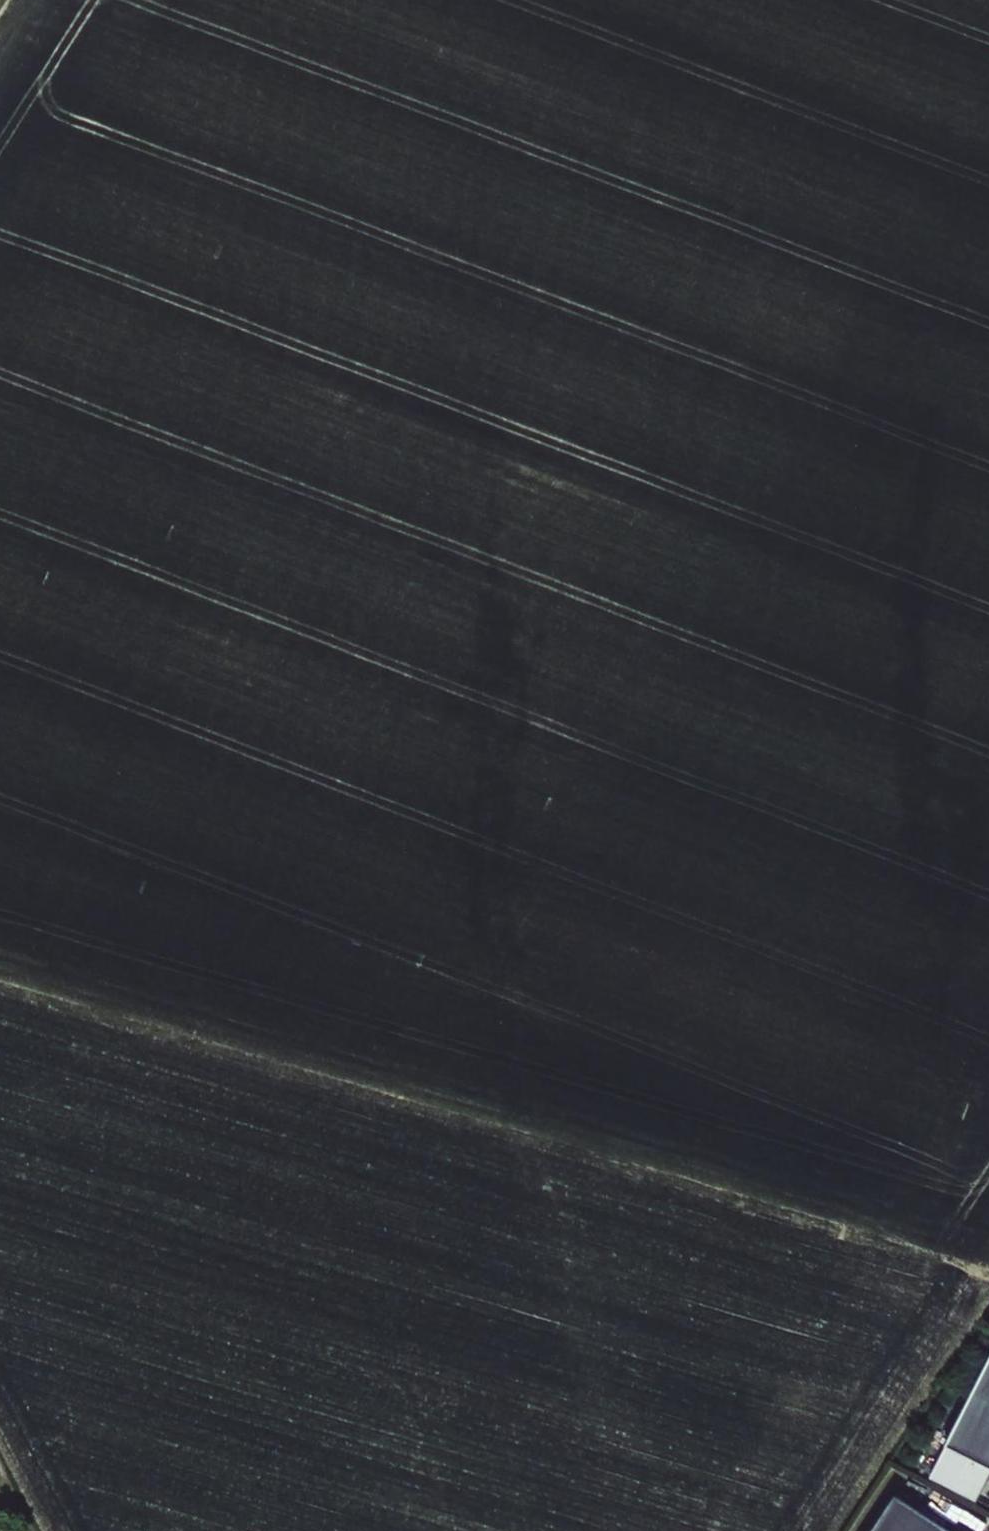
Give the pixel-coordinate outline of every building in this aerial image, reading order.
[(950,1447),(988,1467),(988,1370),(950,1447)] [(898,1498),(876,1530),(950,1530),(898,1498)]
